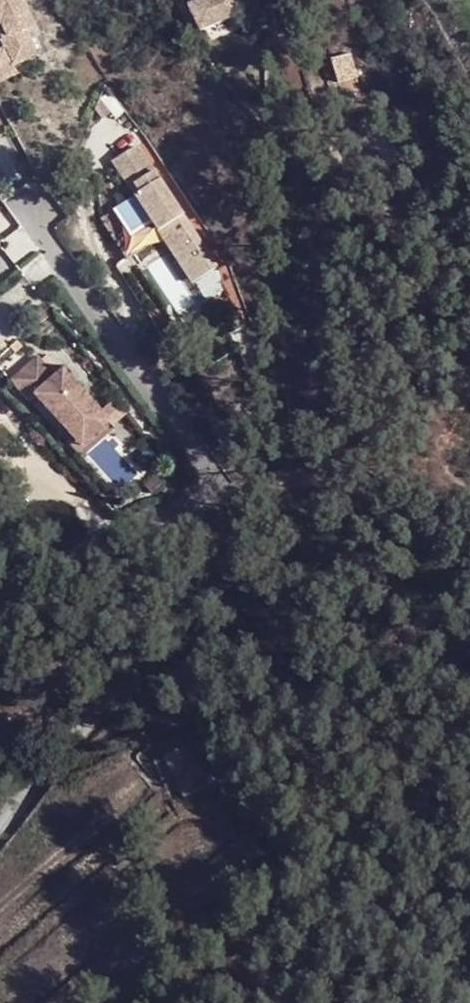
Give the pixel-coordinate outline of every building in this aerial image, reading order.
[(8,75),(5,67),(29,55),(16,30),(9,17),(16,14),(9,0),(0,0),(0,79),(8,75)] [(242,15),(235,0),(198,0),(185,6),(198,34),(242,15)] [(16,14),(9,17),(16,30),(23,28),(16,14)] [(130,143),(106,159),(131,192),(112,205),(130,229),(145,216),(180,265),(185,261),(196,278),(214,264),(130,143)] [(130,229),(112,205),(97,217),(114,241),(130,229)] [(185,261),(180,265),(190,282),(196,278),(185,261)] [(35,358),(8,382),(26,403),(32,398),(68,439),(97,415),(60,372),(52,378),(35,358)] [(161,473),(148,483),(154,491),(167,481),(161,473)] [(199,774),(206,789),(214,785),(206,769),(199,774)]
